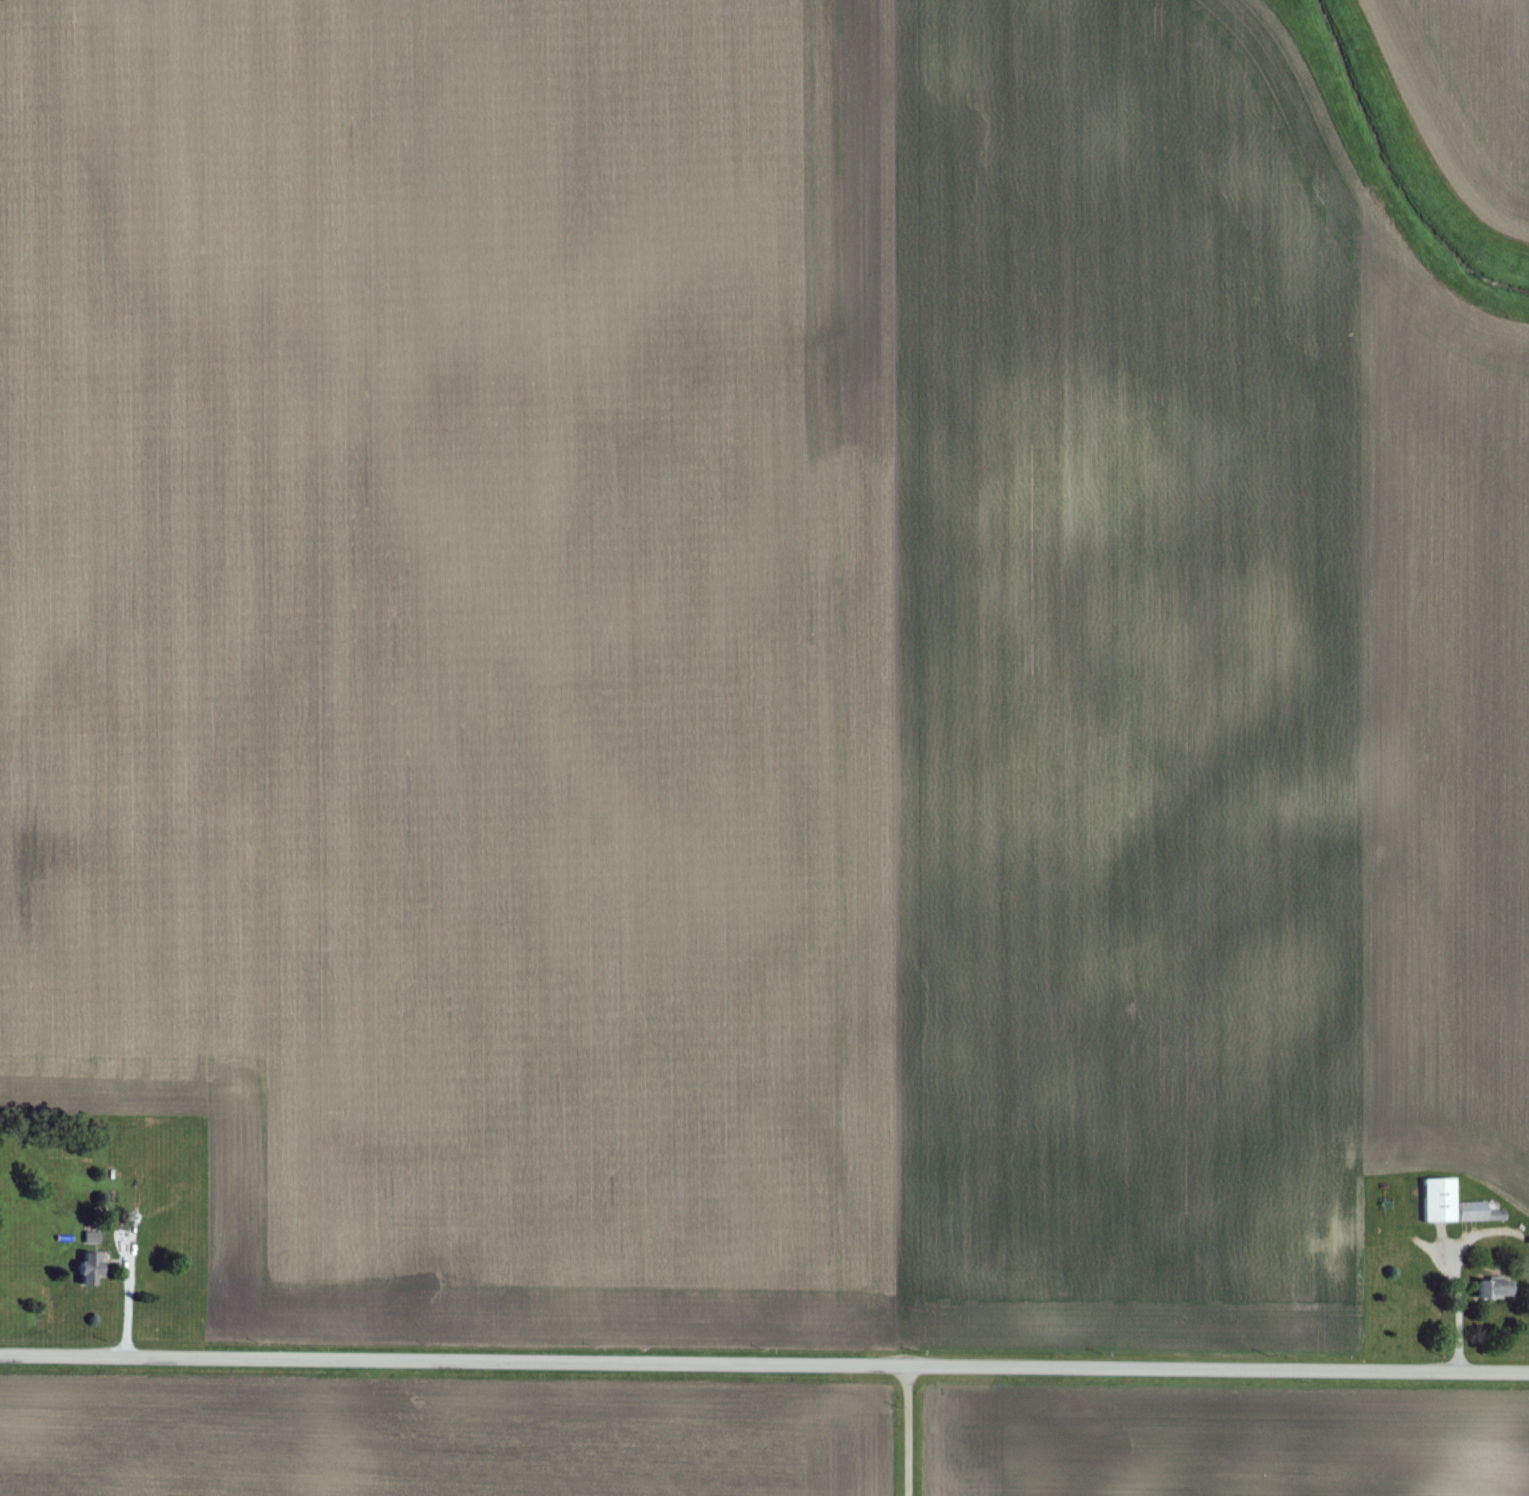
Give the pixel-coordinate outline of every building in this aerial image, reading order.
[(1454,1221),(1453,1179),(1421,1180),(1422,1222),(1454,1221)]
